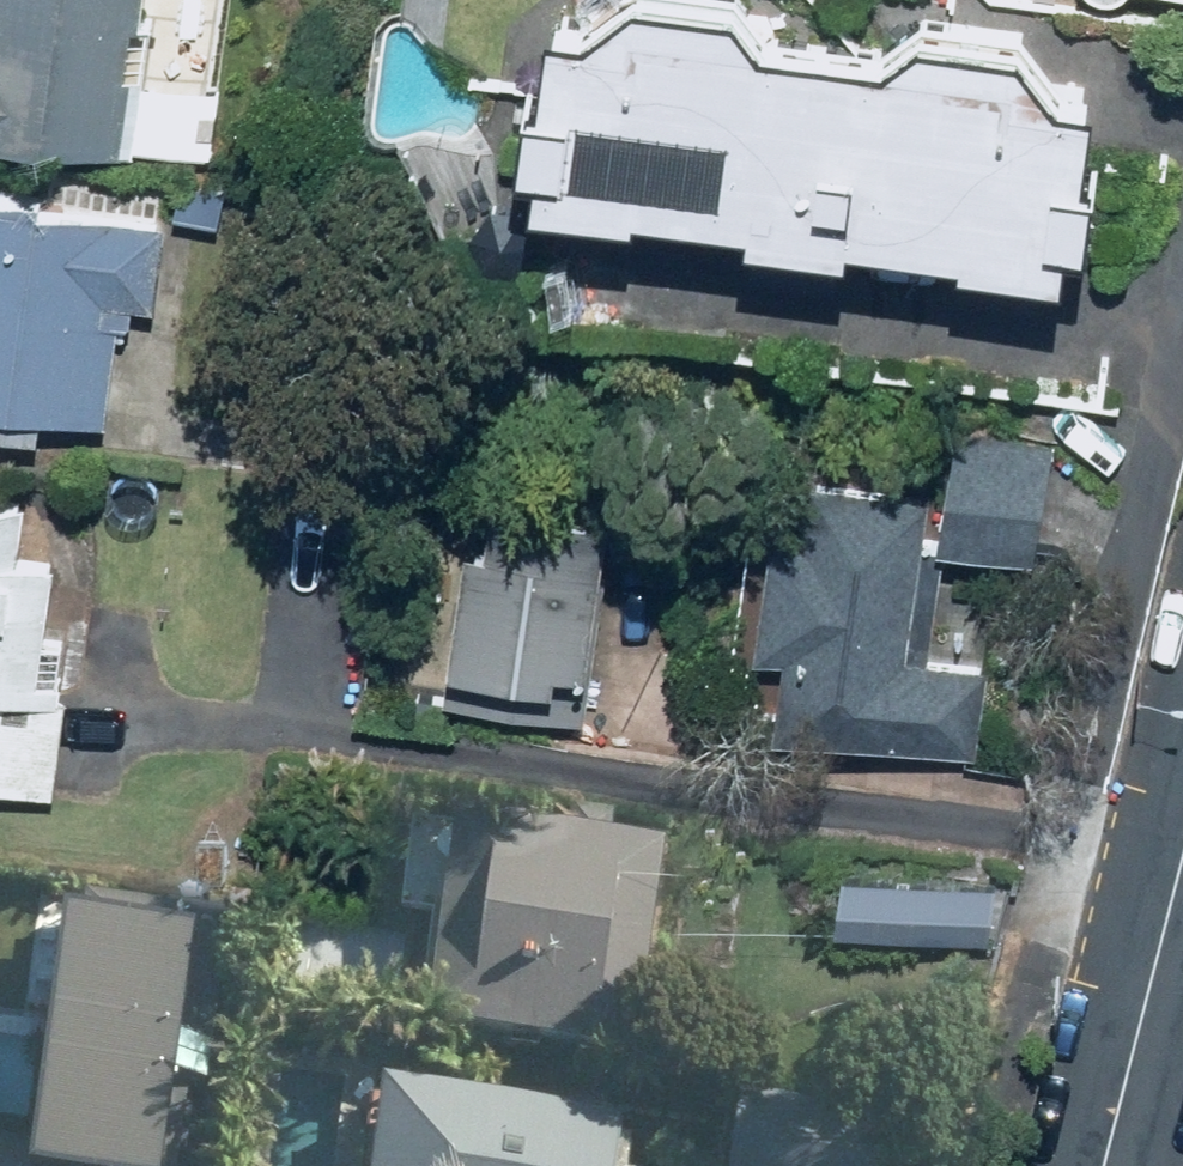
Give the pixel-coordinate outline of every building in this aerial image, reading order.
[(153,0),(8,0),(4,31),(0,31),(0,116),(139,130),(153,0)] [(564,74),(542,73),(538,129),(559,131),(556,178),(771,191),(766,208),(873,220),(876,206),(986,222),(984,232),(1087,246),(1086,204),(1114,210),(1115,74),(1087,72),(1047,14),(942,3),(915,27),(791,18),(783,0),(568,0),(564,74)] [(0,177),(0,389),(126,402),(136,311),(169,315),(183,190),(0,177)] [(1069,436),(977,425),(964,528),(1057,539),(1069,436)] [(591,638),(629,642),(645,488),(504,473),(487,643),(589,654),(591,638)] [(928,644),(939,485),(801,476),(784,728),(995,742),(1001,649),(928,644)] [(68,785),(87,625),(70,623),(79,552),(33,546),(40,489),(0,484),(0,777),(68,785)] [(680,847),(428,822),(419,914),(465,919),(454,1033),(660,1053),(680,847)] [(1011,873),(870,855),(864,906),(1004,924),(1011,873)] [(228,1049),(248,920),(105,898),(64,1165),(191,1165),(209,1046),(228,1049)] [(412,1092),(405,1165),(649,1165),(654,1115),(412,1092)] [(758,1092),(750,1165),(891,1165),(898,1109),(758,1092)]
